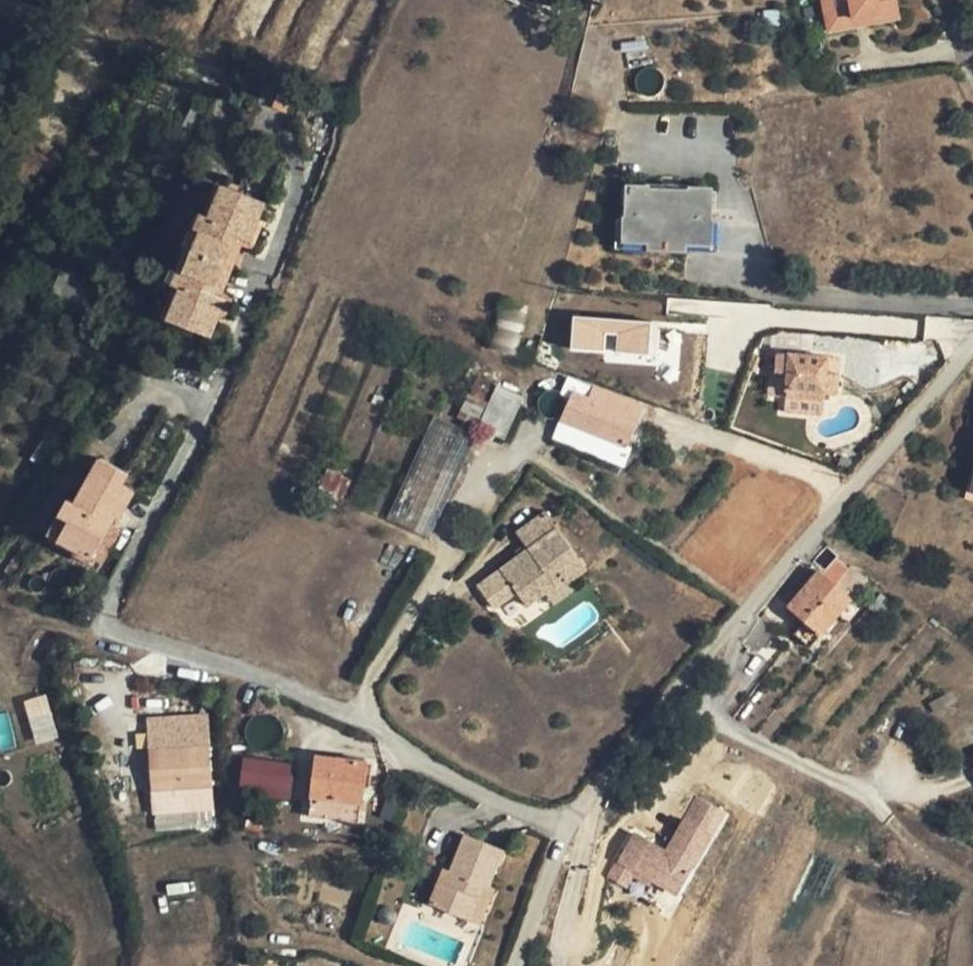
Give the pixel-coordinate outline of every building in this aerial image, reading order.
[(897,3),(897,0),(823,0),(826,18),(852,13),(854,20),(880,15),(879,7),(897,3)] [(901,20),(897,3),(879,7),(880,15),(854,20),(852,13),(826,18),(829,35),(901,20)] [(249,242),(264,203),(221,186),(210,217),(200,214),(173,285),(180,289),(167,321),(210,339),(225,300),(214,295),(238,237),(249,242)] [(709,221),(710,193),(690,192),(690,195),(649,193),(648,189),(629,190),(629,220),(626,220),(625,243),(649,243),(649,248),(685,250),(685,242),(710,242),(711,223),(709,221)] [(77,309),(90,278),(73,271),(61,302),(77,309)] [(575,314),(573,354),(660,358),(662,317),(575,314)] [(830,373),(832,355),(780,350),(778,369),(773,369),(771,393),(789,395),(788,411),(826,414),(828,392),(840,393),(842,374),(830,373)] [(497,388),(490,404),(469,395),(459,418),(505,438),(522,398),(497,388)] [(561,427),(628,449),(642,410),(590,392),(587,403),(573,397),(561,427)] [(476,437),(434,418),(388,520),(430,539),(476,437)] [(632,450),(628,449),(561,427),(554,441),(625,466),(632,450)] [(68,498),(59,516),(68,520),(56,541),(92,560),(101,543),(112,523),(115,515),(122,518),(136,492),(123,485),(129,474),(101,460),(78,503),(68,498)] [(327,470),(318,488),(343,500),(352,482),(327,470)] [(545,510),(515,531),(525,546),(528,550),(518,558),(500,571),(526,607),(545,593),(566,578),(570,583),(587,569),(545,510)] [(47,536),(56,541),(68,520),(59,516),(47,536)] [(123,528),(112,523),(101,543),(113,549),(123,528)] [(515,553),(518,558),(528,550),(525,546),(515,553)] [(846,570),(834,560),(824,573),(822,576),(834,585),(846,570)] [(850,599),(834,585),(822,576),(817,573),(788,608),(790,611),(819,636),(850,599)] [(545,593),(554,606),(570,583),(566,578),(545,593)] [(575,590),(570,583),(554,606),(575,590)] [(807,651),(819,636),(790,611),(777,628),(807,651)] [(211,785),(208,746),(149,748),(151,789),(211,785)] [(245,755),(242,785),(295,790),(298,761),(245,755)] [(365,762),(316,757),(310,816),(360,821),(365,762)] [(669,849),(639,832),(614,875),(629,883),(635,874),(653,884),(654,881),(680,896),(728,813),(699,796),(669,849)] [(489,887),(503,848),(467,835),(454,871),(444,868),(431,906),(472,921),(484,885),(489,887)] [(483,925),(496,890),(489,887),(484,885),(472,921),(483,925)]
